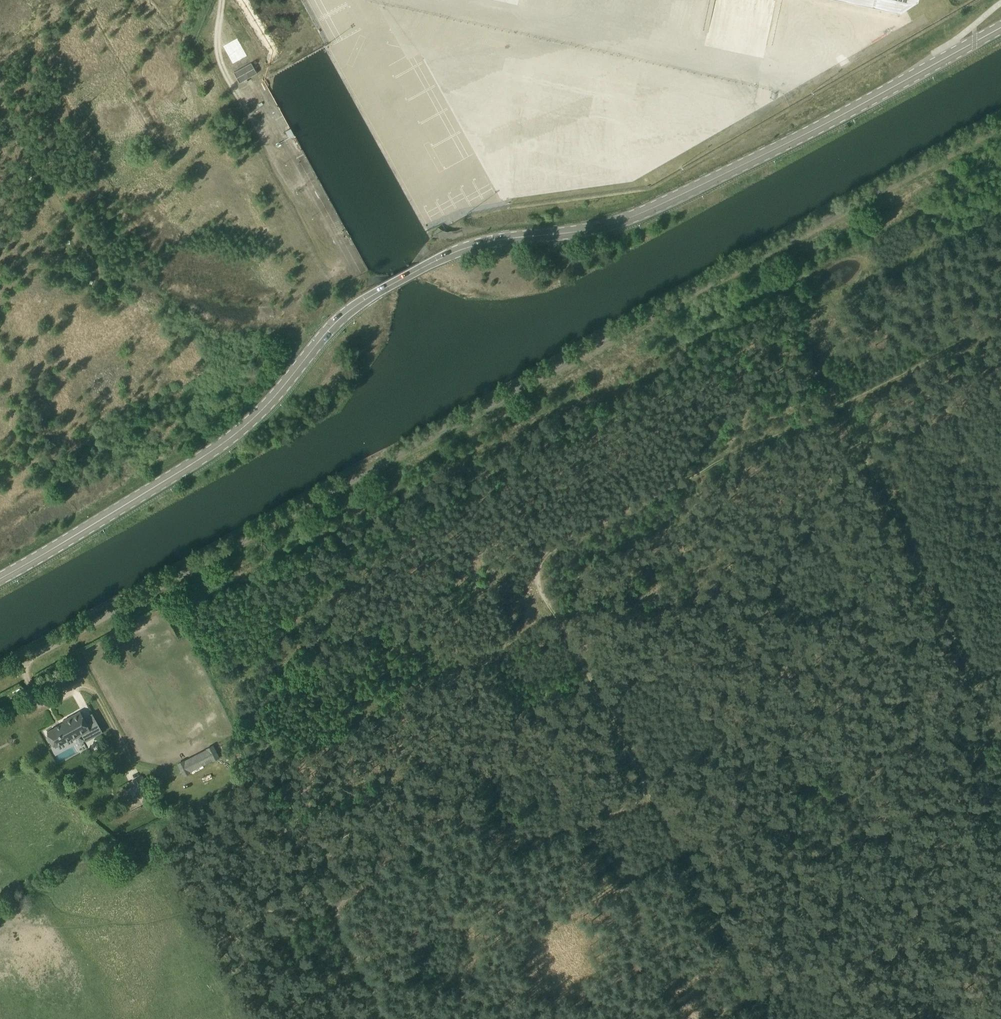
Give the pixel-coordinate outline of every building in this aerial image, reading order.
[(899,11),(917,0),(846,0),(899,11)] [(251,63),(234,72),(239,83),(256,73),(251,63)] [(482,197),(492,193),(490,188),(480,192),(482,197)] [(73,739),(90,730),(80,711),(62,721),(63,722),(47,731),(55,747),(72,738),(73,739)] [(206,749),(185,760),(184,759),(177,763),(183,776),(191,772),(190,771),(212,760),(212,761),(219,757),(213,745),(206,748),(206,749)] [(154,797),(142,775),(132,781),(134,785),(133,786),(141,801),(142,803),(154,797)]
